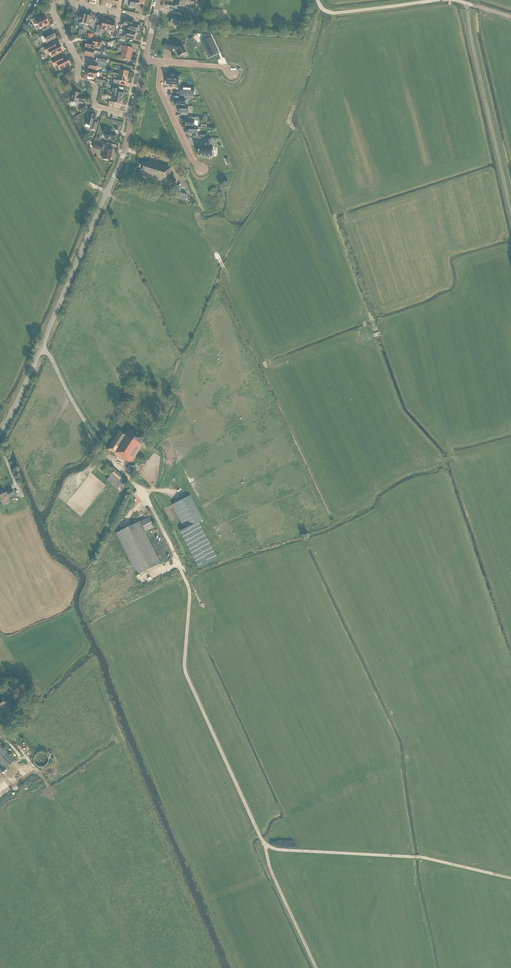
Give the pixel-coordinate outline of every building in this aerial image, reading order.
[(129,7),(136,8),(137,3),(144,5),(145,0),(135,0),(134,3),(131,2),(129,7)] [(81,27),(83,28),(86,15),(80,14),(80,16),(76,15),(74,24),(78,24),(78,23),(82,24),(81,27)] [(92,19),(92,16),(86,15),(83,28),(86,28),(86,25),(90,25),(90,27),(94,28),(95,20),(92,19)] [(49,27),(48,24),(49,23),(46,16),(36,21),(34,19),(32,20),(34,25),(37,24),(39,29),(42,27),(43,31),(49,27)] [(170,24),(183,27),(185,19),(172,16),(170,24)] [(101,29),(107,31),(110,20),(104,19),(102,26),(97,25),(96,33),(100,34),(101,29)] [(128,31),(137,33),(138,26),(130,24),(131,20),(123,19),(122,25),(129,26),(128,31)] [(114,29),(116,22),(110,20),(107,31),(113,32),(112,37),(117,38),(118,30),(114,29)] [(44,32),(37,35),(39,38),(40,37),(43,43),(46,42),(47,43),(56,38),(53,31),(45,35),(44,32)] [(124,37),(121,36),(120,39),(127,41),(127,38),(134,39),(136,33),(127,31),(126,34),(125,34),(124,37)] [(211,38),(202,42),(206,51),(207,50),(210,56),(209,57),(209,56),(209,57),(218,53),(218,52),(218,53),(211,38)] [(86,41),(85,48),(94,50),(94,46),(100,47),(101,41),(94,40),(93,43),(86,41)] [(186,52),(182,44),(166,41),(164,49),(173,51),(173,50),(175,50),(175,51),(176,52),(178,56),(186,52)] [(60,44),(56,46),(54,43),(44,48),(47,53),(49,52),(51,57),(63,51),(60,44)] [(122,52),(132,55),(133,48),(120,45),(119,48),(118,48),(117,51),(122,52)] [(93,57),(94,51),(86,49),(84,55),(93,57)] [(130,61),(132,55),(122,52),(121,56),(118,55),(117,58),(130,61)] [(70,65),(67,58),(63,60),(61,57),(52,61),(57,71),(60,70),(70,65)] [(109,64),(100,62),(99,65),(89,63),(88,69),(97,71),(97,67),(101,68),(101,65),(106,66),(109,66),(109,64)] [(114,69),(120,70),(119,75),(128,77),(129,72),(122,70),(123,67),(115,65),(114,69)] [(89,70),(87,76),(96,78),(97,72),(89,70)] [(167,74),(166,83),(178,84),(179,75),(167,74)] [(126,82),(128,77),(119,75),(118,80),(114,79),(113,82),(119,84),(120,81),(126,82)] [(115,93),(114,97),(123,99),(124,93),(118,92),(118,89),(112,88),(111,93),(115,93)] [(71,102),(71,105),(76,106),(77,103),(78,103),(83,104),(85,97),(79,96),(80,93),(73,92),(71,102)] [(122,104),(123,99),(114,97),(113,102),(109,101),(108,104),(115,106),(115,103),(122,104)] [(90,129),(96,131),(98,122),(95,121),(96,116),(89,114),(86,124),(91,125),(90,129)] [(106,134),(105,138),(114,140),(116,134),(110,132),(111,129),(104,128),(103,133),(106,134)] [(199,146),(198,155),(203,156),(203,157),(207,158),(207,156),(212,157),(213,147),(211,147),(211,140),(205,140),(204,146),(199,146)] [(112,151),(105,149),(106,146),(95,143),(94,149),(104,151),(103,159),(110,160),(112,151)] [(142,160),(138,172),(143,174),(147,175),(147,177),(167,183),(169,177),(170,173),(170,171),(169,171),(171,166),(152,161),(151,162),(147,161),(147,162),(142,160)] [(172,191),(178,192),(180,186),(174,185),(173,187),(170,186),(168,194),(171,195),(172,191)] [(109,447),(107,449),(110,451),(110,450),(114,452),(114,454),(125,461),(126,460),(130,463),(146,438),(129,428),(125,433),(120,430),(112,442),(109,447)] [(123,483),(125,485),(129,481),(126,479),(127,479),(116,470),(106,480),(117,490),(123,483)] [(7,492),(11,500),(17,497),(15,494),(13,489),(7,492)] [(2,492),(0,493),(0,497),(4,505),(9,502),(5,493),(3,494),(2,492)] [(190,495),(172,504),(184,528),(180,530),(199,567),(217,557),(199,522),(203,520),(190,495)] [(161,563),(145,532),(154,527),(149,517),(140,522),(140,521),(116,533),(137,575),(161,563)] [(0,744),(0,774),(4,771),(15,760),(0,744)] [(43,752),(41,752),(40,752),(39,752),(37,753),(36,754),(35,755),(35,756),(34,757),(34,758),(34,759),(34,761),(34,762),(35,763),(35,764),(36,765),(37,766),(39,766),(40,767),(41,767),(43,767),(44,766),(45,766),(46,765),(47,764),(48,763),(48,762),(49,761),(49,759),(49,758),(48,757),(48,756),(47,755),(46,754),(45,753),(44,752),(43,752)]
